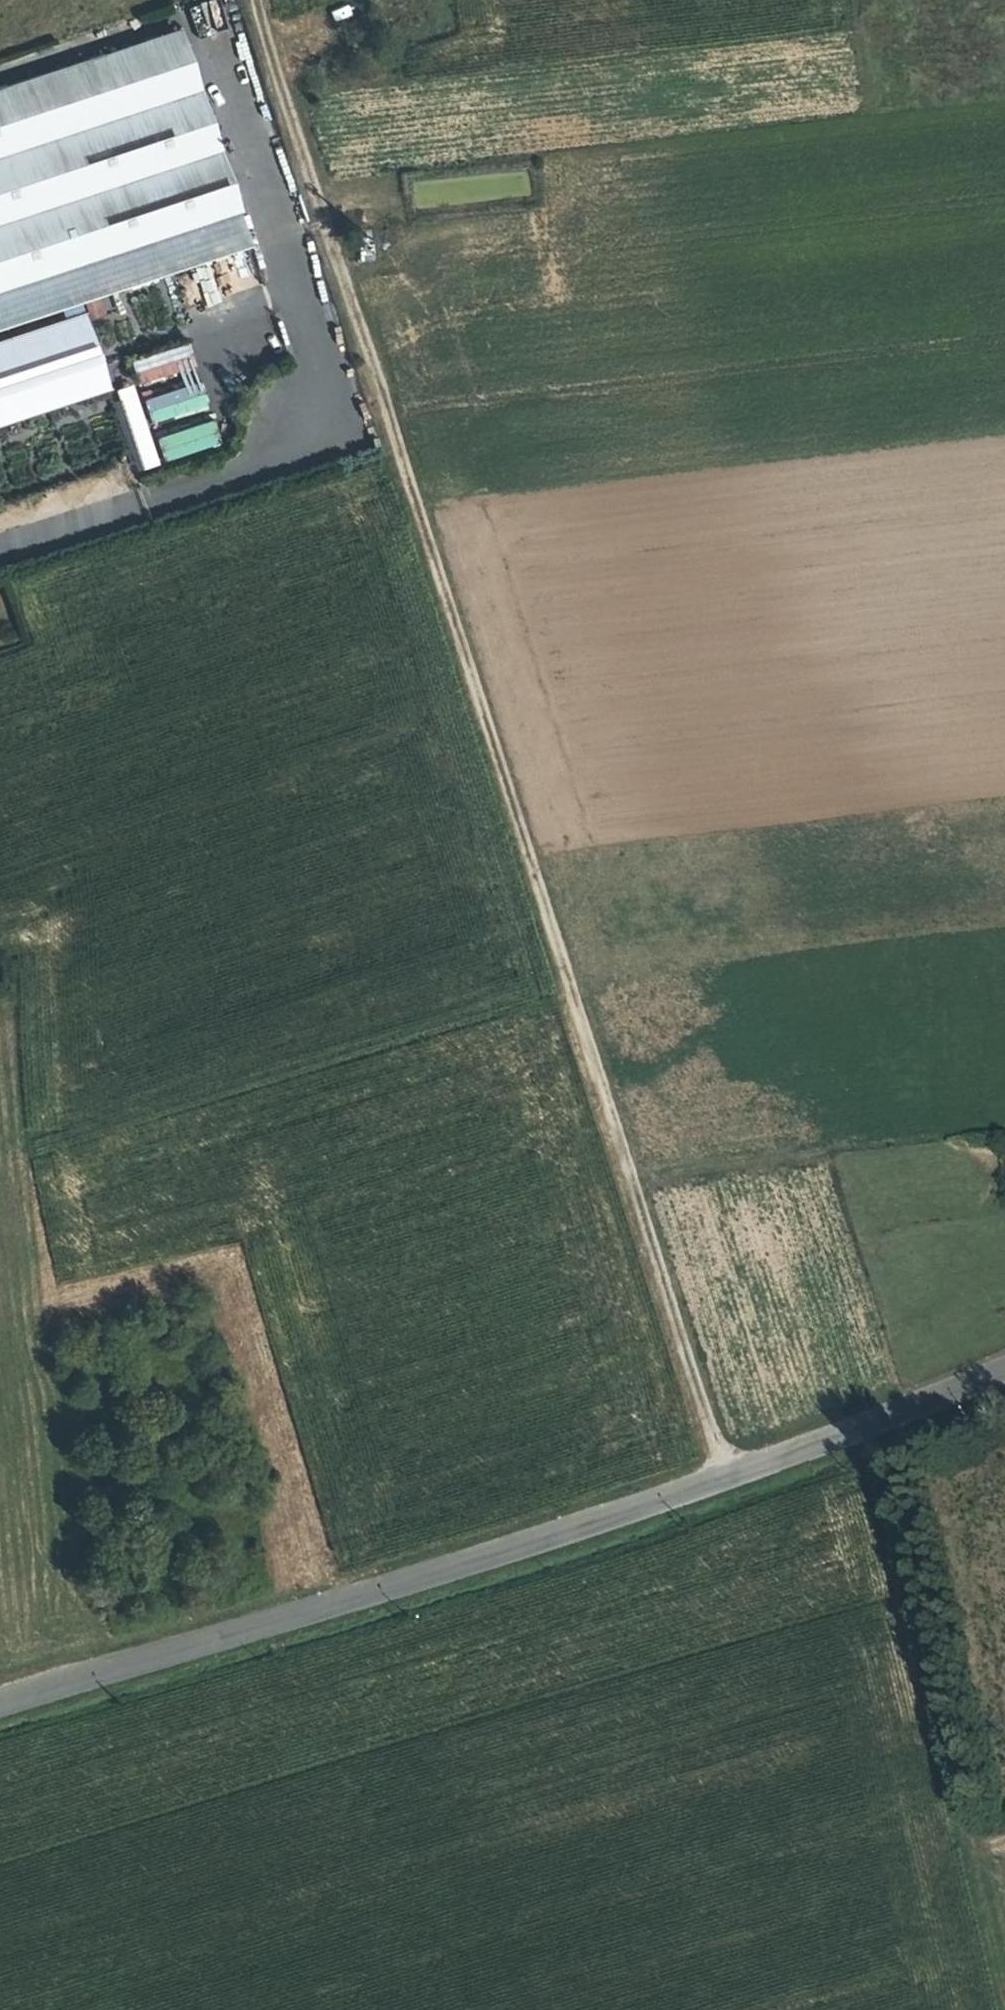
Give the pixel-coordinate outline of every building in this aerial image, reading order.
[(102,51),(122,111),(199,86),(179,26),(102,51)] [(102,51),(0,84),(0,288),(238,210),(240,209),(199,86),(122,111),(102,51)] [(0,288),(0,324),(249,242),(238,210),(0,288)] [(87,320),(0,349),(0,434),(112,397),(87,320)]
